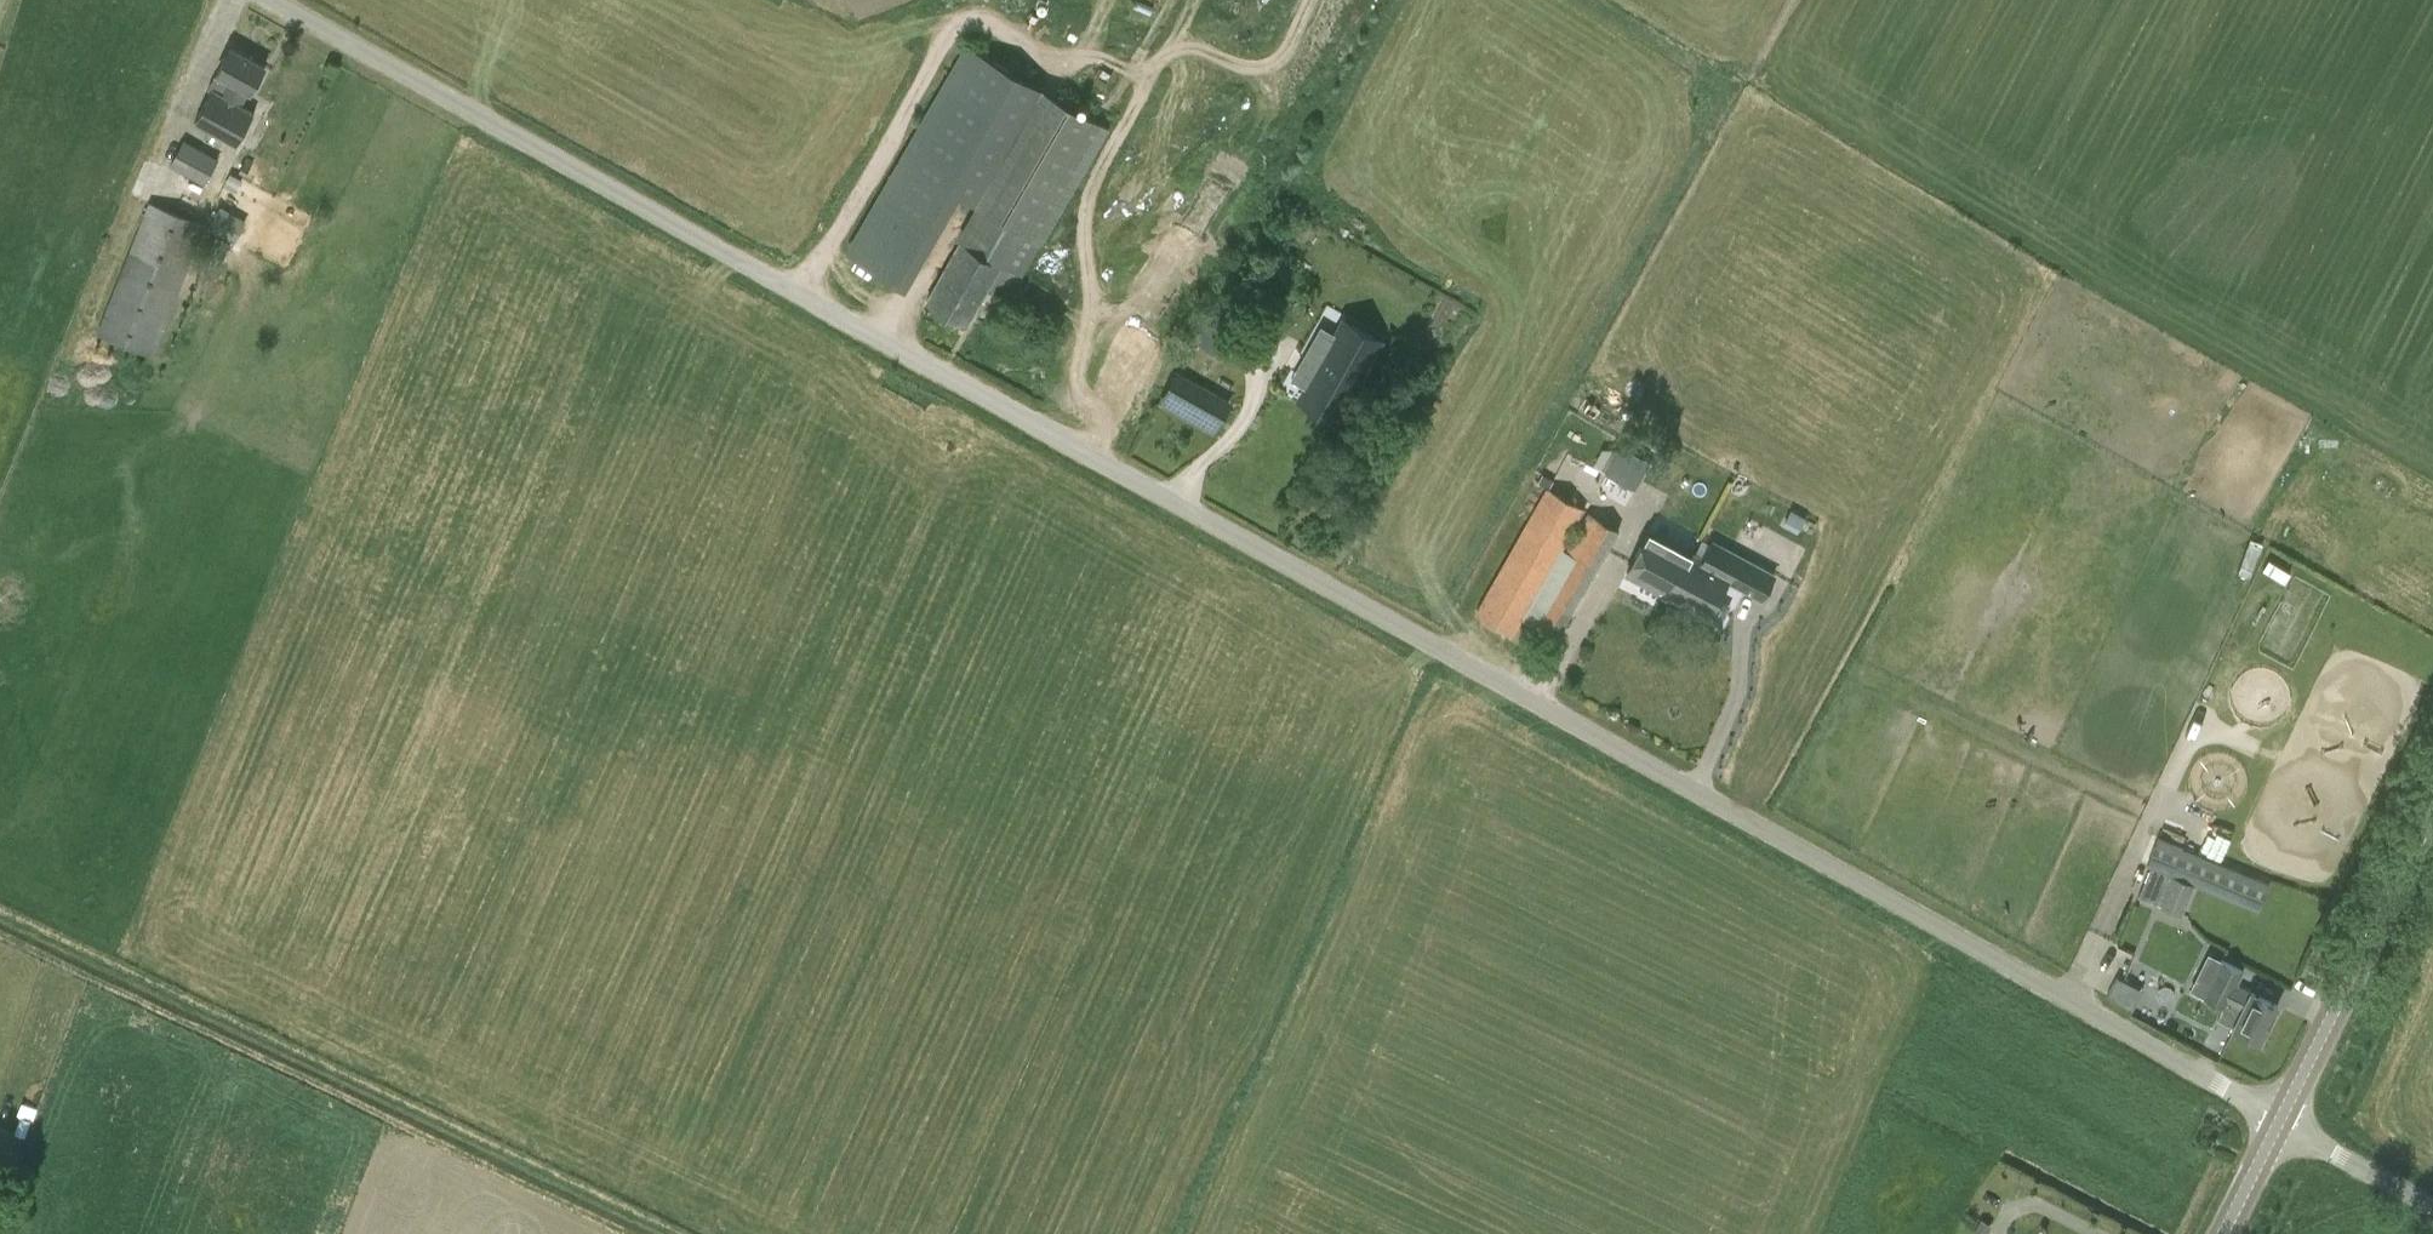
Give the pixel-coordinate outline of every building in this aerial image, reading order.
[(232,47),(218,72),(210,87),(214,89),(197,120),(238,143),(256,110),(244,103),(265,65),(232,47)] [(957,190),(982,204),(928,300),(967,322),(981,298),(1002,310),(1042,238),(1044,239),(1107,124),(974,50),(889,202),(859,258),(905,284),(957,190)] [(170,163),(205,183),(220,159),(185,138),(170,163)] [(206,223),(149,201),(97,332),(154,355),(206,223)] [(220,208),(209,225),(234,240),(245,222),(220,208)] [(1323,357),(1305,389),(1341,409),(1379,339),(1344,319),(1334,337),(1323,332),(1312,351),(1323,357)] [(1216,429),(1229,403),(1177,374),(1164,401),(1216,429)] [(1606,471),(1637,488),(1651,461),(1621,445),(1617,451),(1613,449),(1603,468),(1607,470),(1606,471)] [(1514,635),(1585,508),(1547,485),(1474,614),(1514,635)] [(1526,620),(1557,638),(1620,528),(1589,510),(1526,620)] [(1703,536),(1693,553),(1650,530),(1627,572),(1707,615),(1727,579),(1763,599),(1777,573),(1713,538),(1711,540),(1703,536)] [(2162,905),(2184,913),(2195,883),(2173,875),(2162,905)] [(2093,930),(2080,960),(2093,965),(2085,984),(2136,1004),(2144,985),(2126,978),(2138,949),(2093,930)] [(2208,952),(2190,989),(2226,1006),(2228,1003),(2242,1010),(2234,1025),(2260,1038),(2277,1005),(2251,992),(2238,985),(2244,970),(2208,952)] [(2207,1139),(2213,1143),(2216,1137),(2210,1134),(2207,1139)]
